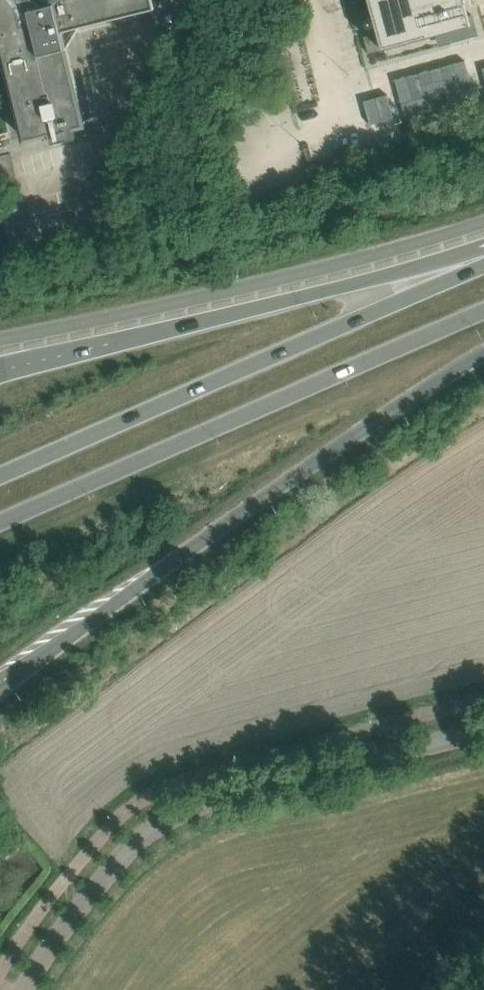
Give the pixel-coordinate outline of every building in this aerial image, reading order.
[(23,140),(45,135),(45,133),(50,132),(52,142),(76,136),(73,126),(86,123),(67,48),(79,28),(157,9),(154,0),(0,0),(0,51),(23,140)] [(381,50),(383,49),(382,48),(424,37),(424,38),(426,37),(426,36),(447,31),(450,42),(476,35),(473,25),(470,25),(463,0),(368,0),(381,50)] [(374,34),(367,36),(363,37),(367,53),(378,50),(374,34)] [(465,60),(395,80),(405,115),(475,96),(465,60)] [(387,94),(364,101),(370,124),(394,118),(387,94)]
